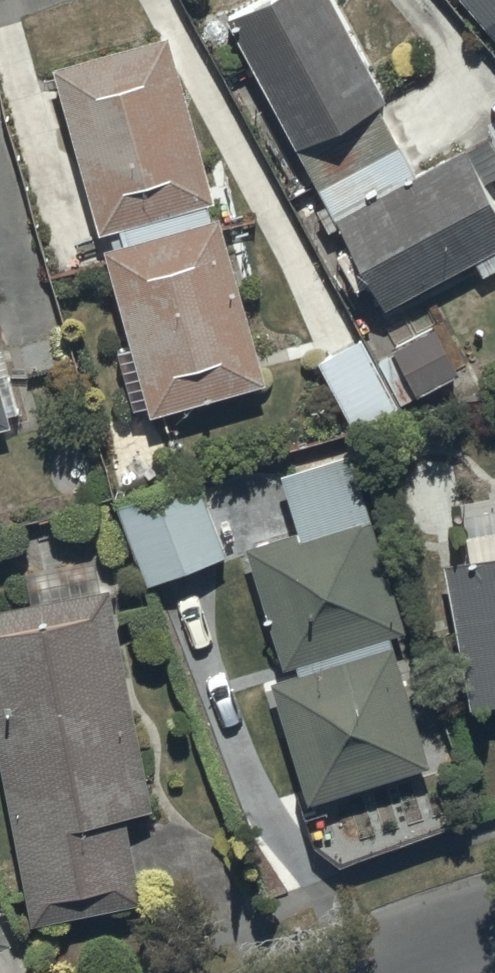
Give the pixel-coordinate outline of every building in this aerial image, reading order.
[(226,12),(294,147),(385,102),(334,0),(251,0),(226,12)] [(483,25),(494,15),(494,0),(462,0),(483,25)] [(483,25),(494,39),(494,15),(483,25)] [(167,30),(54,62),(153,411),(266,379),(167,30)] [(463,145),(333,211),(382,308),(494,251),(494,208),(463,145)] [(393,347),(418,393),(460,371),(435,325),(393,347)] [(360,336),(318,359),(355,428),(398,405),(360,336)] [(9,421),(0,387),(0,423),(9,421)] [(299,529),(247,545),(284,667),(296,663),(299,671),(272,679),(309,802),(431,765),(391,634),(406,630),(352,450),(281,471),(299,529)] [(118,504),(148,582),(226,552),(196,474),(118,504)] [(444,561),(472,707),(494,703),(494,552),(444,561)] [(0,607),(0,750),(34,924),(144,902),(127,814),(153,809),(110,586),(0,607)] [(12,930),(0,906),(0,936),(12,930)]
